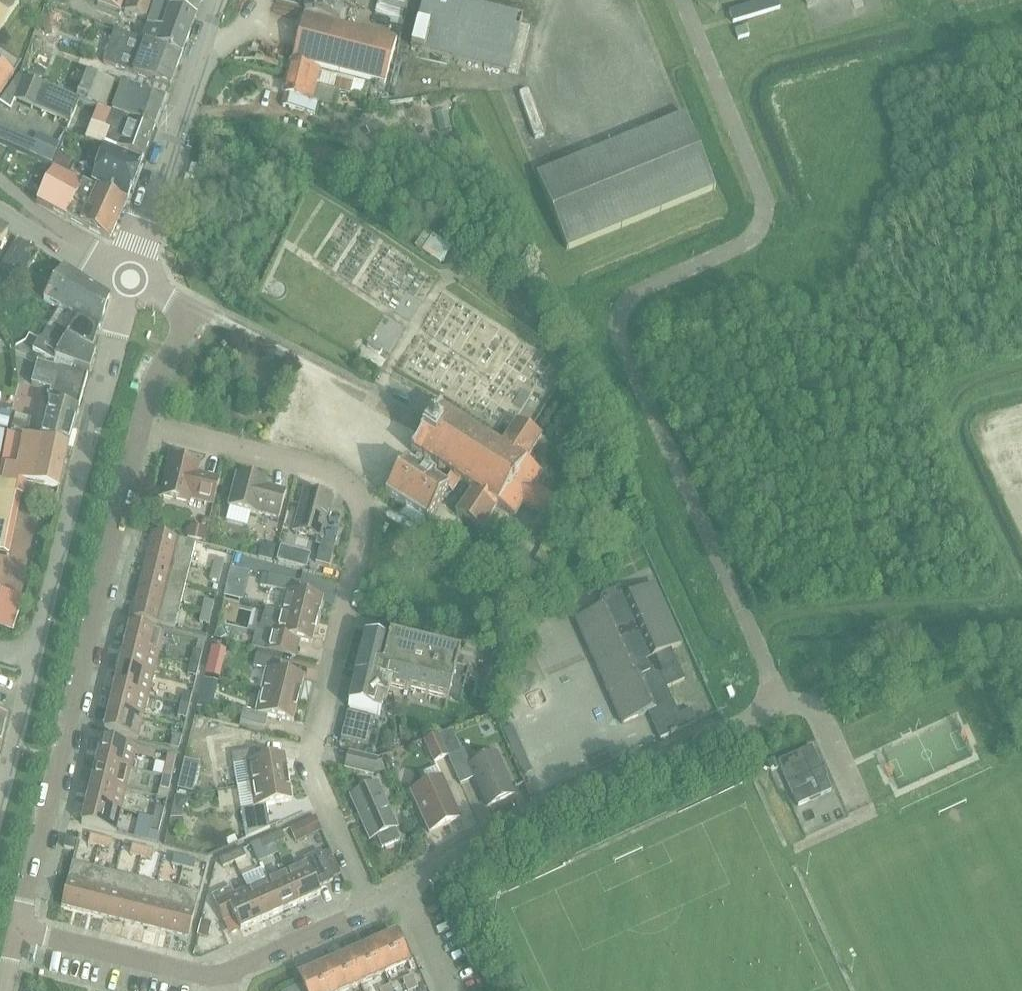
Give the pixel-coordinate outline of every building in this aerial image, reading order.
[(10,0),(0,0),(0,33),(18,5),(10,0)] [(97,2),(96,4),(121,12),(125,0),(98,0),(97,2)] [(142,41),(183,54),(195,16),(155,3),(153,0),(129,0),(125,14),(142,19),(148,21),(147,26),(148,26),(143,40),(142,41)] [(346,1),(354,3),(355,0),(309,0),(305,13),(340,22),(346,1)] [(377,14),(403,21),(408,0),(406,0),(380,0),(377,14)] [(523,18),(454,0),(424,0),(412,47),(508,73),(523,18)] [(729,11),(733,23),(780,8),(777,0),(765,0),(729,11)] [(299,38),(392,63),(397,41),(304,17),(299,38)] [(746,26),(735,29),(739,39),(750,36),(746,26)] [(105,63),(135,74),(172,87),(183,54),(142,41),(116,32),(105,63)] [(386,84),(392,63),(299,38),(293,60),(386,84)] [(13,73),(11,72),(16,63),(4,55),(1,60),(0,59),(0,94),(13,73)] [(283,106),(314,114),(315,113),(318,102),(334,106),(337,91),(351,95),(361,97),(365,84),(355,82),(292,64),(285,94),(287,94),(283,106)] [(80,101),(79,102),(105,111),(114,86),(86,73),(76,100),(80,101)] [(69,123),(78,101),(24,78),(15,100),(69,123)] [(121,87),(112,113),(154,128),(163,102),(138,93),(121,87)] [(73,118),(105,130),(110,131),(105,144),(142,157),(143,157),(154,128),(112,113),(111,113),(105,111),(79,102),(73,118)] [(567,250),(715,189),(685,115),(536,176),(567,250)] [(288,121),(286,130),(296,132),(298,123),(288,121)] [(464,146),(448,154),(453,166),(469,158),(464,146)] [(128,198),(142,161),(104,149),(92,182),(128,198)] [(56,155),(52,166),(65,172),(70,161),(56,155)] [(109,239),(127,203),(53,167),(36,202),(109,239)] [(8,232),(0,227),(0,245),(8,232)] [(440,263),(450,247),(431,234),(421,250),(440,263)] [(39,252),(40,252),(17,238),(0,266),(0,268),(21,281),(39,252)] [(50,291),(100,323),(109,296),(64,267),(50,291)] [(59,309),(42,339),(58,348),(66,335),(91,349),(100,323),(50,291),(44,300),(59,309)] [(53,358),(88,370),(89,370),(95,351),(91,349),(66,335),(58,348),(42,339),(39,338),(32,349),(52,359),(53,358)] [(52,395),(51,402),(78,408),(86,375),(37,362),(31,384),(50,389),(50,394),(52,395)] [(51,402),(41,440),(68,447),(76,417),(78,408),(51,402)] [(412,448),(410,451),(413,453),(413,452),(417,455),(459,482),(469,488),(468,489),(470,490),(470,489),(471,490),(482,496),(509,453),(501,447),(498,445),(499,445),(496,443),(496,444),(485,437),(485,436),(482,434),(481,435),(469,427),(470,426),(467,424),(467,425),(465,424),(467,420),(459,414),(461,412),(449,404),(444,411),(441,409),(442,409),(439,407),(437,410),(438,410),(413,448),(412,448)] [(471,490),(467,496),(466,496),(465,497),(466,498),(462,503),(461,503),(460,504),(461,505),(457,511),(456,510),(455,513),(457,515),(458,514),(478,527),(478,528),(480,530),(482,527),(481,527),(485,521),(486,521),(487,520),(486,519),(490,513),(491,514),(492,512),(491,512),(496,504),(513,515),(521,503),(538,514),(549,497),(532,486),(541,473),(524,462),(528,455),(529,455),(530,454),(529,453),(531,450),(533,448),(535,449),(536,447),(535,447),(539,440),(540,440),(541,438),(539,437),(538,437),(518,424),(518,423),(516,422),(514,424),(515,424),(511,431),(510,431),(509,432),(510,433),(506,438),(505,438),(504,439),(505,440),(501,447),(509,453),(482,496),(471,490)] [(12,424),(10,432),(27,436),(29,428),(12,424)] [(68,447),(41,440),(27,436),(10,432),(0,478),(0,552),(8,554),(21,494),(17,493),(19,479),(59,488),(67,451),(68,447)] [(452,492),(459,482),(417,455),(411,464),(407,461),(385,494),(406,508),(402,513),(420,525),(423,520),(426,521),(447,489),(452,492)] [(189,499),(212,504),(218,479),(195,474),(197,468),(183,464),(169,461),(160,497),(188,504),(189,499)] [(236,474),(227,507),(230,508),(244,511),(257,515),(258,513),(278,518),(285,491),(265,486),(266,482),(236,474)] [(329,567),(338,532),(324,528),(331,499),(304,492),(293,531),(321,539),(315,563),(329,567)] [(185,529),(183,537),(203,543),(206,529),(189,525),(188,530),(185,529)] [(151,532),(146,554),(189,564),(194,542),(151,532)] [(258,549),(256,558),(273,563),(277,546),(267,544),(258,549)] [(276,561),(285,563),(289,549),(280,547),(276,561)] [(146,554),(140,575),(184,585),(189,564),(146,554)] [(214,558),(211,570),(221,572),(223,561),(214,558)] [(230,569),(223,597),(241,601),(248,573),(230,569)] [(218,583),(221,572),(211,570),(209,581),(218,583)] [(263,574),(260,586),(265,587),(285,592),(280,613),(316,622),(322,601),(297,595),(299,583),(268,575),(263,574)] [(140,575),(135,595),(179,606),(184,585),(140,575)] [(647,712),(651,721),(659,739),(670,734),(670,735),(676,733),(676,732),(697,723),(691,709),(679,715),(667,689),(684,681),(671,649),(681,645),(654,584),(628,595),(627,591),(618,588),(601,595),(598,604),(600,608),(574,619),(590,655),(599,658),(602,656),(610,674),(606,676),(603,684),(621,724),(647,712)] [(13,630),(25,599),(0,589),(0,625),(13,630)] [(174,628),(179,606),(135,595),(130,617),(174,628)] [(204,601),(201,612),(210,614),(213,603),(204,601)] [(255,630),(251,648),(282,655),(286,638),(311,644),(316,622),(280,613),(265,610),(260,631),(255,630)] [(208,625),(210,614),(201,612),(199,623),(208,625)] [(128,625),(123,647),(157,655),(163,633),(128,625)] [(214,632),(213,636),(215,639),(220,640),(227,636),(222,628),(214,632)] [(387,702),(391,687),(391,686),(379,683),(388,644),(375,641),(376,635),(366,632),(348,707),(351,708),(351,707),(378,714),(378,715),(380,716),(384,701),(387,702)] [(391,686),(391,687),(406,690),(406,691),(409,692),(409,690),(448,700),(459,657),(460,655),(459,655),(459,654),(458,654),(458,655),(451,653),(451,652),(449,652),(442,651),(442,650),(440,649),(439,650),(434,648),(432,648),(424,646),(425,646),(423,645),(423,646),(417,644),(415,644),(408,642),(409,642),(406,641),(406,642),(400,640),(400,639),(389,637),(389,638),(376,635),(375,641),(388,644),(379,683),(391,686)] [(123,647),(118,668),(152,676),(157,655),(123,647)] [(192,651),(189,663),(198,665),(201,653),(192,651)] [(266,670),(260,692),(297,701),(302,679),(277,673),(280,661),(255,655),(252,667),(266,670)] [(222,665),(207,661),(204,675),(219,679),(222,665)] [(195,677),(198,665),(189,663),(186,675),(195,677)] [(483,665),(476,693),(493,697),(500,669),(483,665)] [(118,668),(113,689),(147,697),(152,676),(118,668)] [(203,678),(199,695),(213,698),(217,681),(203,678)] [(113,689),(108,710),(142,718),(147,697),(113,689)] [(292,722),(297,701),(260,692),(255,713),(242,710),(239,722),(264,728),(267,716),(292,722)] [(182,693),(179,704),(188,706),(191,695),(182,693)] [(185,719),(188,706),(179,704),(176,717),(185,719)] [(137,740),(142,718),(108,710),(102,731),(137,740)] [(347,712),(344,727),(370,733),(373,718),(347,712)] [(502,727),(523,775),(532,771),(511,723),(502,727)] [(344,727),(341,739),(352,742),(360,744),(367,746),(370,733),(344,727)] [(433,763),(446,757),(436,735),(423,741),(433,763)] [(179,749),(181,737),(173,736),(170,748),(179,749)] [(100,739),(95,761),(130,769),(133,757),(153,762),(155,753),(135,747),(100,739)] [(190,739),(187,751),(199,754),(202,742),(190,739)] [(256,750),(254,750),(252,739),(230,743),(237,788),(249,786),(287,780),(283,758),(258,762),(256,750)] [(352,742),(350,751),(358,753),(360,744),(352,742)] [(797,806),(831,792),(811,747),(778,762),(780,767),(797,806)] [(487,807),(513,795),(495,755),(470,766),(462,750),(447,757),(459,785),(474,778),(487,807)] [(165,765),(162,777),(170,779),(176,757),(167,754),(165,765)] [(348,754),(345,769),(372,776),(376,760),(348,754)] [(776,757),(766,761),(770,771),(780,767),(778,762),(776,757)] [(95,761),(90,782),(124,790),(130,769),(95,761)] [(179,775),(176,790),(190,793),(194,779),(179,775)] [(167,791),(170,779),(162,777),(159,789),(167,791)] [(429,833),(460,819),(441,778),(410,792),(429,833)] [(290,802),(287,780),(249,786),(253,807),(239,809),(244,839),(269,829),(265,806),(290,802)] [(90,782),(85,803),(119,811),(124,790),(90,782)] [(377,785),(350,797),(369,841),(377,837),(382,848),(399,840),(395,829),(396,829),(377,785)] [(174,797),(171,809),(183,809),(187,805),(187,798),(174,797)] [(114,833),(119,811),(85,803),(80,824),(114,833)] [(154,807),(151,819),(160,821),(163,809),(154,807)] [(314,817),(302,822),(309,836),(321,831),(314,817)] [(157,833),(160,821),(151,819),(149,831),(157,833)] [(269,837),(273,845),(284,840),(281,832),(269,837)] [(86,844),(98,847),(100,838),(89,835),(86,844)] [(261,850),(273,845),(269,837),(258,842),(261,850)] [(100,838),(98,847),(109,850),(111,841),(100,838)] [(128,855),(139,857),(142,848),(131,845),(128,855)] [(142,848),(139,857),(151,860),(153,851),(142,848)] [(229,855),(233,863),(245,858),(241,850),(229,855)] [(285,872),(299,905),(319,896),(316,888),(332,881),(319,853),(302,860),(304,864),(285,872)] [(222,868),(233,863),(229,855),(218,860),(222,868)] [(170,865),(181,868),(184,859),(173,856),(170,865)] [(184,859),(181,868),(193,870),(195,861),(184,859)] [(60,906),(81,912),(92,868),(70,863),(60,906)] [(92,868),(81,912),(102,917),(113,873),(92,868)] [(265,881),(279,913),(299,905),(285,872),(265,881)] [(113,873),(102,917),(123,922),(134,878),(113,873)] [(134,878),(123,922),(144,927),(155,884),(134,878)] [(245,890),(260,922),(279,913),(265,881),(245,890)] [(155,884),(144,927),(165,933),(176,889),(155,884)] [(239,931),(260,922),(245,890),(233,896),(229,888),(211,897),(222,922),(233,917),(239,931)] [(176,889),(165,933),(187,938),(198,894),(176,889)] [(199,921),(196,937),(207,939),(211,924),(199,921)] [(371,944),(384,975),(408,964),(395,934),(371,944)] [(347,955),(361,985),(384,975),(371,944),(347,955)] [(335,990),(348,990),(361,985),(347,955),(323,965),(335,990)] [(306,990),(335,990),(323,965),(298,976),(302,986),(303,985),(306,990)] [(418,987),(412,975),(402,979),(408,990),(410,990),(418,987)]
